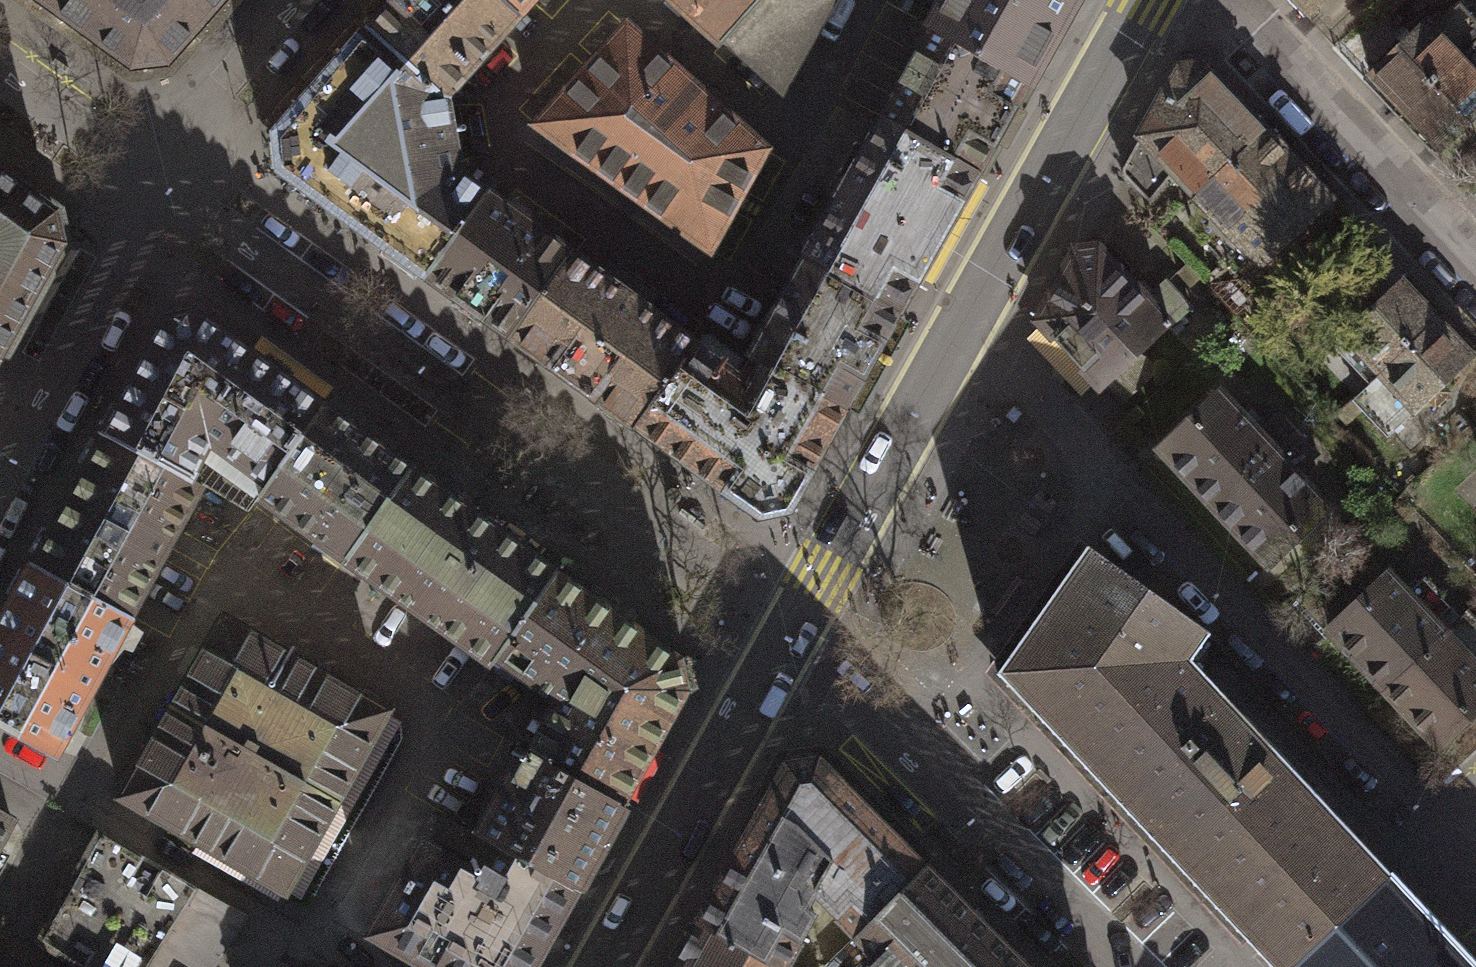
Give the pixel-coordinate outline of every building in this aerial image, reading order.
[(124,65),(157,63),(215,0),(34,0),(124,65)] [(514,16),(497,0),(395,0),(365,33),(442,97),(514,16)] [(514,16),(529,0),(497,0),(514,16)] [(728,33),(759,0),(670,0),(718,45),(728,33)] [(728,33),(779,81),(825,0),(759,0),(728,33)] [(932,25),(1023,78),(1071,0),(950,0),(932,25)] [(1307,8),(1316,0),(1299,0),(1307,8)] [(1460,56),(1475,41),(1475,20),(1457,0),(1456,0),(1429,25),(1424,19),(1367,72),(1403,109),(1460,56)] [(1023,78),(932,25),(916,17),(901,49),(914,54),(881,120),(977,173),(1023,78)] [(707,247),(762,149),(625,30),(533,122),(550,136),(537,153),(553,162),(566,143),(707,247)] [(424,275),(481,193),(460,181),(442,97),(365,33),(274,132),(281,169),(424,275)] [(1475,112),(1475,73),(1460,56),(1403,109),(1439,147),(1475,112)] [(1261,130),(1198,62),(1178,65),(1121,175),(1140,195),(1167,165),(1193,192),(1261,130)] [(814,239),(801,261),(893,315),(905,294),(977,173),(881,120),(814,239)] [(1325,199),(1261,130),(1193,192),(1257,262),(1325,199)] [(0,175),(0,353),(60,243),(54,214),(0,175)] [(424,275),(508,335),(568,254),(481,193),(424,275)] [(1143,299),(1096,250),(1078,253),(1071,268),(1037,322),(1094,383),(1099,379),(1133,347),(1159,323),(1163,319),(1143,299)] [(524,347),(632,425),(690,342),(584,266),(568,254),(508,335),(524,347)] [(748,354),(765,361),(840,406),(893,315),(801,261),(748,354)] [(1162,280),(1143,299),(1163,319),(1159,323),(1168,332),(1191,309),(1162,280)] [(1370,381),(1436,319),(1401,282),(1371,310),(1361,299),(1347,312),(1356,322),(1334,343),(1370,381)] [(203,438),(273,478),(323,406),(195,314),(167,319),(104,431),(185,475),(203,438)] [(1388,432),(1470,355),(1436,319),(1370,381),(1354,396),(1388,432)] [(690,342),(632,425),(662,448),(755,517),(782,507),(840,406),(765,361),(749,383),(690,342)] [(1152,368),(1133,347),(1099,379),(1118,399),(1152,368)] [(1211,503),(1292,429),(1270,406),(1248,426),(1218,394),(1160,447),(1211,503)] [(260,496),(346,557),(409,466),(323,406),(273,478),(260,496)] [(1265,562),(1325,507),(1296,474),(1316,456),(1292,429),(1211,503),(1265,562)] [(198,482),(185,475),(104,431),(31,564),(125,615),(198,482)] [(493,659),(495,655),(556,569),(428,480),(409,466),(346,557),(365,570),(493,659)] [(1275,966),(1283,966),(1386,874),(1186,661),(1208,633),(1084,544),(993,675),(1275,966)] [(31,564),(0,621),(0,719),(53,748),(125,615),(31,564)] [(558,699),(524,752),(578,781),(625,807),(684,688),(675,657),(556,569),(495,655),(558,699)] [(1383,688),(1442,632),(1387,575),(1328,631),(1383,688)] [(1475,705),(1475,628),(1462,613),(1442,632),(1383,688),(1435,744),(1475,705)] [(387,711),(222,616),(171,706),(336,800),(387,711)] [(336,800),(171,706),(120,797),(286,891),(336,800)] [(479,833),(492,840),(579,889),(606,839),(625,807),(578,781),(524,752),(479,833)] [(810,889),(854,929),(922,864),(815,761),(787,766),(763,808),(798,824),(828,854),(810,889)] [(810,889),(828,854),(798,824),(763,808),(697,923),(774,966),(781,966),(810,912),(802,907),(810,889)] [(195,883),(103,828),(37,939),(85,966),(145,966),(195,883)] [(579,889),(492,840),(475,872),(422,843),(372,932),(436,966),(536,966),(579,889)] [(922,864),(854,929),(875,949),(863,960),(870,966),(1023,966),(922,864)] [(1386,874),(1283,966),(1474,966),(1386,874)] [(145,966),(209,966),(242,911),(195,883),(145,966)] [(697,923),(672,966),(774,966),(697,923)]
